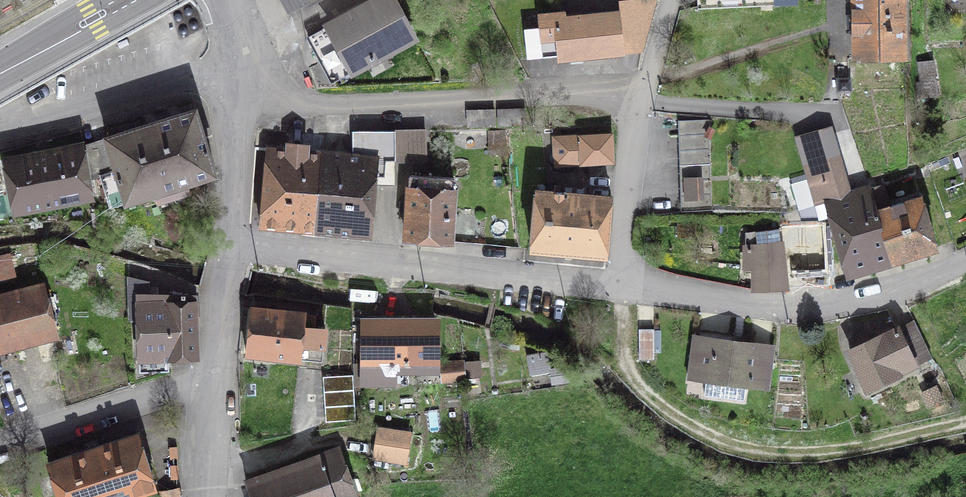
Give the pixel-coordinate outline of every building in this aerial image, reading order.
[(307,7),(319,0),(281,0),(288,13),(305,4),(307,7)] [(392,0),(377,0),(308,37),(332,82),(413,39),(392,0)] [(855,59),(904,58),(904,0),(854,0),(855,59)] [(629,4),(629,12),(565,18),(565,13),(539,16),(540,27),(524,29),(527,59),(558,56),(559,59),(642,51),(656,1),(629,4)] [(936,95),(932,63),(919,64),(922,82),(916,83),(917,98),(936,95)] [(850,79),(838,79),(838,91),(850,91),(850,79)] [(523,108),(498,109),(498,126),(524,125),(523,108)] [(469,110),(470,126),(495,126),(494,109),(469,110)] [(187,183),(215,174),(195,110),(106,138),(107,140),(116,171),(100,175),(110,207),(116,205),(116,207),(155,193),(161,212),(192,202),(187,183)] [(708,120),(678,120),(681,211),(711,210),(708,120)] [(426,158),(425,130),(395,131),(395,160),(426,158)] [(611,134),(554,138),(556,165),(613,161),(611,134)] [(95,143),(84,147),(90,178),(100,175),(116,171),(107,140),(95,143)] [(93,196),(90,178),(84,147),(84,145),(3,160),(13,211),(93,196)] [(315,231),(323,153),(306,152),(307,146),(289,145),(288,150),(267,148),(260,226),(315,231)] [(323,152),(323,153),(315,231),(371,236),(378,157),(323,152)] [(819,204),(823,217),(830,214),(826,201),(851,193),(840,153),(803,164),(815,205),(819,204)] [(453,190),(454,178),(411,175),(407,202),(401,202),(400,217),(406,217),(406,239),(451,242),(454,190),(453,190)] [(826,201),(830,214),(848,274),(937,247),(921,197),(889,207),(883,185),(858,191),(851,193),(826,201)] [(531,249),(606,255),(611,197),(536,190),(531,249)] [(780,226),(781,242),(784,273),(828,271),(826,224),(780,226)] [(695,225),(679,225),(679,235),(695,235),(695,225)] [(786,288),(784,273),(781,242),(780,242),(779,229),(746,233),(747,267),(755,267),(755,290),(786,288)] [(0,257),(0,278),(15,275),(10,255),(0,257)] [(198,357),(196,295),(182,295),(182,293),(173,291),(173,295),(147,294),(147,282),(129,277),(130,319),(138,319),(139,360),(198,357)] [(53,334),(41,287),(0,298),(0,348),(53,334)] [(251,308),(246,354),(322,361),(325,330),(303,328),(304,314),(251,308)] [(913,320),(897,328),(915,365),(931,358),(913,320)] [(365,321),(365,364),(354,365),(355,384),(395,384),(395,365),(436,364),(435,321),(365,321)] [(867,388),(915,365),(897,328),(869,342),(865,333),(851,339),(856,348),(850,351),(867,388)] [(639,359),(654,359),(654,329),(639,329),(639,359)] [(766,387),(771,347),(697,336),(694,361),(690,360),(688,375),(707,378),(704,394),(744,400),(746,384),(766,387)] [(464,378),(462,362),(442,364),(443,380),(464,378)] [(353,375),(323,377),(326,421),(356,420),(353,375)] [(376,443),(374,458),(406,462),(410,433),(398,431),(395,446),(376,443)] [(154,489),(137,434),(48,463),(59,496),(130,496),(154,489)] [(338,449),(246,481),(251,496),(355,496),(338,449)]
